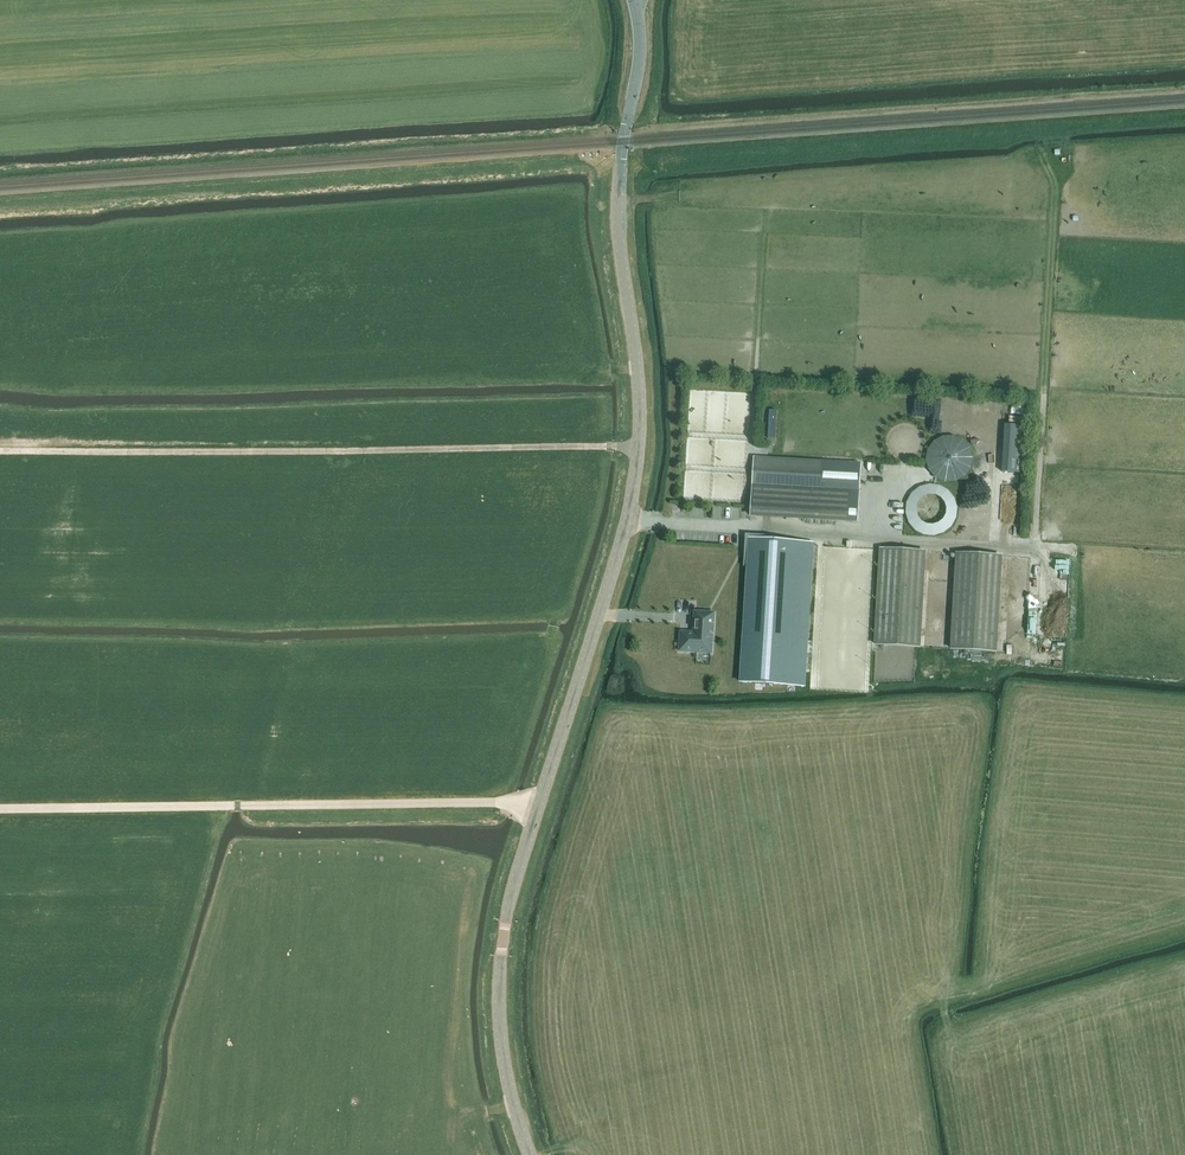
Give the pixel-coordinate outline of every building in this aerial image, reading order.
[(935,429),(949,430),(950,412),(958,412),(958,401),(936,400),(935,429)] [(770,410),(768,438),(775,439),(777,411),(770,410)] [(1004,431),(1002,478),(1021,478),(1023,431),(1004,431)] [(946,481),(957,481),(966,475),(971,467),(974,457),(971,447),(963,439),(953,434),(943,436),(934,441),(928,449),(926,459),(930,470),(936,477),(946,481)] [(754,458),(753,486),(751,515),(857,522),(861,464),(754,458)] [(910,513),(916,533),(937,535),(958,528),(960,509),(953,486),(935,485),(911,491),(910,513)] [(750,539),(741,682),(804,686),(812,543),(750,539)] [(881,549),(876,644),(919,647),(924,552),(881,549)] [(957,554),(952,649),(995,651),(1001,556),(957,554)] [(682,633),(680,650),(710,652),(713,614),(696,612),(694,634),(682,633)]
